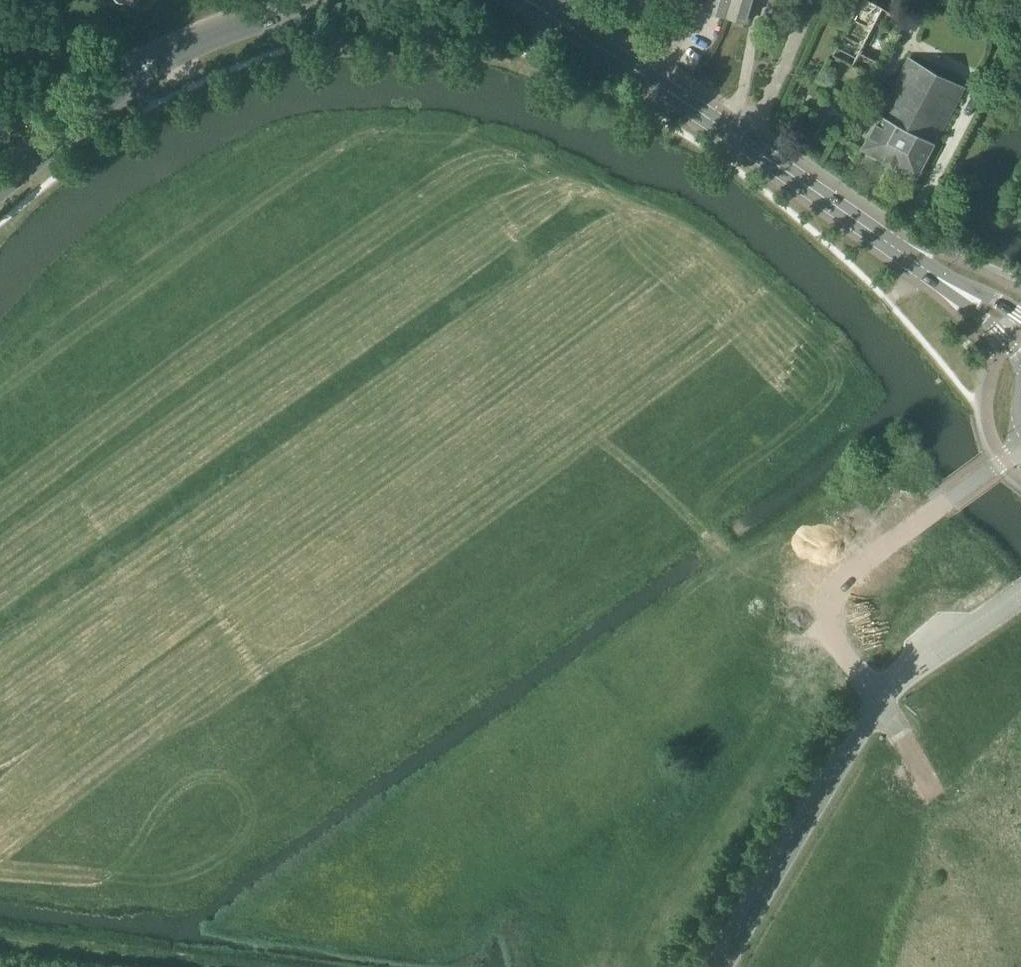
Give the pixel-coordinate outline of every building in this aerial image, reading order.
[(711,12),(712,12),(712,11),(722,14),(721,15),(722,15),(747,23),(754,0),(708,0),(705,11),(711,12)] [(877,62),(900,13),(873,0),(863,0),(841,45),(877,62)] [(909,59),(868,136),(862,149),(863,150),(864,150),(884,160),(883,162),(893,168),(894,166),(914,176),(913,176),(915,178),(963,88),(941,76),(941,77),(931,71),(909,59)]
